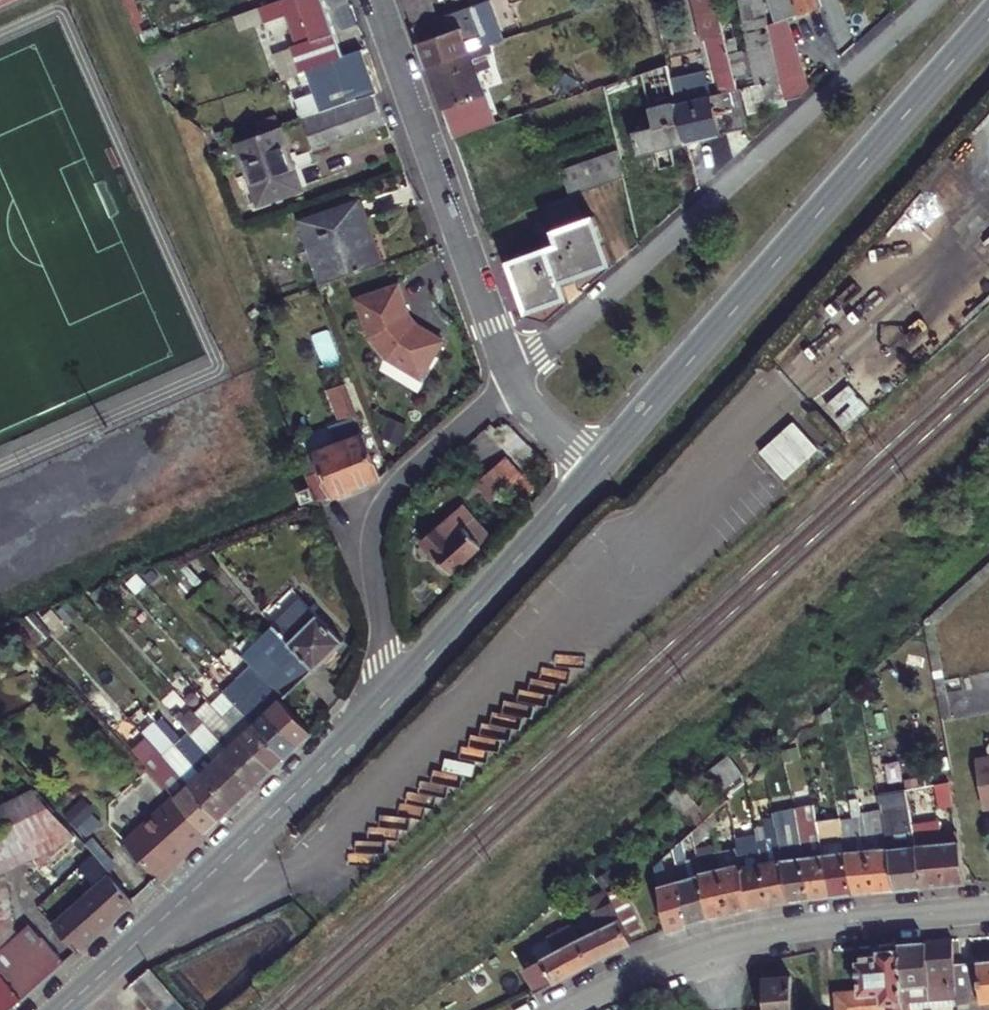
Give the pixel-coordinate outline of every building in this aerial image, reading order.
[(301,55),(337,40),(328,12),(324,0),(298,0),(302,13),(288,18),(301,55)] [(411,17),(447,5),(445,0),(405,0),(411,17)] [(727,36),(726,31),(718,0),(692,0),(702,42),(727,36)] [(821,0),(767,0),(771,21),(769,21),(788,96),(802,93),(798,75),(806,73),(791,14),(823,4),(821,0)] [(411,17),(429,65),(461,54),(480,47),(487,45),(473,5),(450,13),(447,5),(411,17)] [(727,36),(735,71),(739,86),(744,85),(750,111),(787,101),(781,76),(778,77),(765,21),(726,31),(727,36)] [(301,55),(290,59),(299,85),(355,64),(363,87),(374,83),(356,33),(337,40),(301,55)] [(461,54),(429,65),(446,112),(450,122),(481,110),(468,73),(482,68),(478,55),(483,54),(480,47),(461,54)] [(668,61),(631,74),(636,91),(673,82),(668,61)] [(745,112),(739,86),(735,71),(674,86),(676,93),(687,138),(748,123),(745,112)] [(744,85),(739,86),(745,112),(750,111),(744,85)] [(372,86),(298,112),(309,140),(381,114),(372,86)] [(687,138),(676,93),(649,99),(655,123),(634,128),(640,149),(687,138)] [(450,122),(454,135),(486,124),(481,110),(450,122)] [(299,176),(278,117),(234,133),(236,134),(257,191),(283,181),(299,176)] [(626,121),(613,124),(618,148),(620,154),(633,150),(626,121)] [(546,201),(547,206),(576,196),(574,191),(624,174),(620,154),(618,148),(563,168),(572,193),(546,201)] [(300,179),(299,176),(283,181),(257,191),(258,194),(300,179)] [(368,228),(356,194),(302,214),(325,274),(370,258),(360,231),(368,228)] [(576,196),(547,206),(554,226),(583,215),(576,196)] [(583,215),(554,226),(560,241),(511,259),(517,277),(567,255),(603,233),(597,213),(584,218),(583,215)] [(378,256),(368,228),(360,231),(370,258),(378,256)] [(567,255),(517,277),(528,308),(570,293),(564,277),(613,260),(603,233),(567,255)] [(397,276),(356,291),(370,327),(392,351),(427,369),(447,331),(410,313),(397,276)] [(316,489),(378,466),(369,441),(342,374),(332,378),(345,410),(327,418),(333,435),(300,448),(316,489)] [(795,424),(762,454),(787,481),(820,451),(795,424)] [(296,477),(306,473),(301,460),(291,464),(296,477)] [(491,469),(475,483),(490,500),(506,485),(491,469)] [(306,473),(296,477),(301,492),(311,487),(306,473)] [(444,540),(460,526),(449,514),(433,528),(444,540)] [(477,544),(460,526),(444,540),(433,528),(419,540),(434,556),(435,562),(439,567),(442,567),(447,571),(477,544)] [(921,617),(935,691),(945,690),(932,620),(988,568),(982,562),(921,617)] [(297,587),(240,642),(282,686),(311,658),(312,658),(339,632),(297,587)] [(247,681),(253,688),(266,675),(260,669),(247,681)] [(253,688),(247,681),(234,694),(240,700),(253,688)] [(310,721),(278,688),(265,700),(297,735),(310,721)] [(945,690),(935,691),(939,716),(949,714),(945,690)] [(240,700),(234,694),(221,706),(228,713),(240,700)] [(284,747),(297,735),(265,700),(252,713),(284,747)] [(258,772),(271,759),(239,725),(232,732),(221,720),(228,713),(221,706),(208,719),(258,772)] [(246,784),(258,772),(208,719),(201,712),(189,724),(196,730),(202,737),(213,749),(246,784)] [(271,759),(284,747),(252,713),(239,725),(271,759)] [(184,743),(190,749),(202,737),(196,730),(184,743)] [(171,755),(177,762),(190,749),(184,743),(171,755)] [(201,762),(232,796),(246,784),(213,749),(201,762)] [(972,754),(975,767),(988,766),(988,751),(972,754)] [(158,767),(164,774),(177,762),(171,755),(158,767)] [(188,774),(220,808),(224,805),(232,796),(201,762),(188,774)] [(975,767),(981,801),(988,799),(988,766),(975,767)] [(181,793),(206,821),(220,808),(188,774),(175,786),(181,793)] [(948,793),(944,778),(930,780),(933,796),(948,793)] [(1,839),(75,827),(33,783),(0,797),(0,834),(1,839)] [(854,794),(857,811),(878,807),(877,799),(875,790),(854,794)] [(139,815),(148,824),(132,838),(157,866),(206,821),(181,793),(168,805),(160,797),(139,815)] [(854,794),(832,798),(836,814),(836,815),(857,811),(854,794)] [(707,813),(709,824),(727,807),(725,796),(707,813)] [(893,884),(920,882),(908,823),(904,801),(878,807),(885,842),(893,884)] [(689,829),(691,840),(709,824),(707,813),(689,829)] [(814,817),(816,825),(837,822),(836,815),(836,814),(814,817)] [(793,820),(795,828),(816,825),(814,817),(793,820)] [(772,823),(774,830),(795,828),(793,820),(772,823)] [(920,882),(941,880),(932,831),(930,820),(908,823),(920,882)] [(766,900),(786,897),(779,855),(774,830),(772,823),(771,823),(764,824),(767,839),(764,839),(767,857),(758,859),(766,900)] [(963,878),(954,828),(932,831),(941,880),(963,878)] [(671,846),(672,849),(692,844),(691,840),(689,829),(671,846)] [(746,904),(766,900),(758,859),(750,860),(746,843),(742,844),(739,829),(732,830),(734,844),(746,904)] [(68,832),(23,872),(38,888),(83,848),(68,832)] [(9,885),(1,839),(0,834),(0,886),(9,885)] [(863,844),(871,886),(893,884),(885,842),(863,844)] [(726,909),(746,904),(734,844),(714,850),(726,909)] [(850,888),(871,886),(863,844),(842,847),(850,888)] [(652,866),(674,861),(672,849),(671,846),(652,863),(652,866)] [(850,888),(842,847),(836,848),(821,850),(828,891),(850,888)] [(707,913),(726,909),(714,850),(694,854),(697,870),(707,913)] [(807,893),(828,891),(821,850),(800,853),(807,893)] [(786,897),(807,893),(800,853),(779,855),(786,897)] [(132,890),(109,864),(54,913),(77,939),(84,933),(132,890)] [(686,919),(707,913),(697,870),(677,876),(686,919)] [(664,926),(686,919),(677,876),(655,883),(664,926)] [(598,924),(576,935),(588,960),(629,939),(624,929),(638,922),(618,882),(604,888),(609,898),(590,908),(598,924)] [(0,936),(0,944),(9,954),(24,941),(11,926),(0,936)] [(24,941),(9,954),(2,961),(24,986),(61,953),(39,928),(24,941)] [(524,963),(535,986),(576,965),(588,960),(576,935),(540,953),(540,955),(524,963)] [(901,959),(903,1009),(959,1006),(958,966),(956,943),(901,946),(901,959)] [(24,986),(2,961),(0,959),(0,1007),(24,986)] [(903,1009),(901,959),(882,960),(882,964),(859,965),(861,999),(841,1000),(841,1009),(903,1009)] [(959,1006),(988,1005),(988,964),(958,966),(959,1006)] [(147,967),(127,984),(135,994),(155,977),(147,967)] [(165,987),(155,977),(135,994),(145,1005),(165,987)] [(791,981),(761,983),(763,1009),(793,1009),(791,981)] [(173,996),(165,987),(145,1005),(149,1009),(158,1009),(173,996)] [(173,996),(158,1009),(179,1009),(182,1007),(173,996)]
